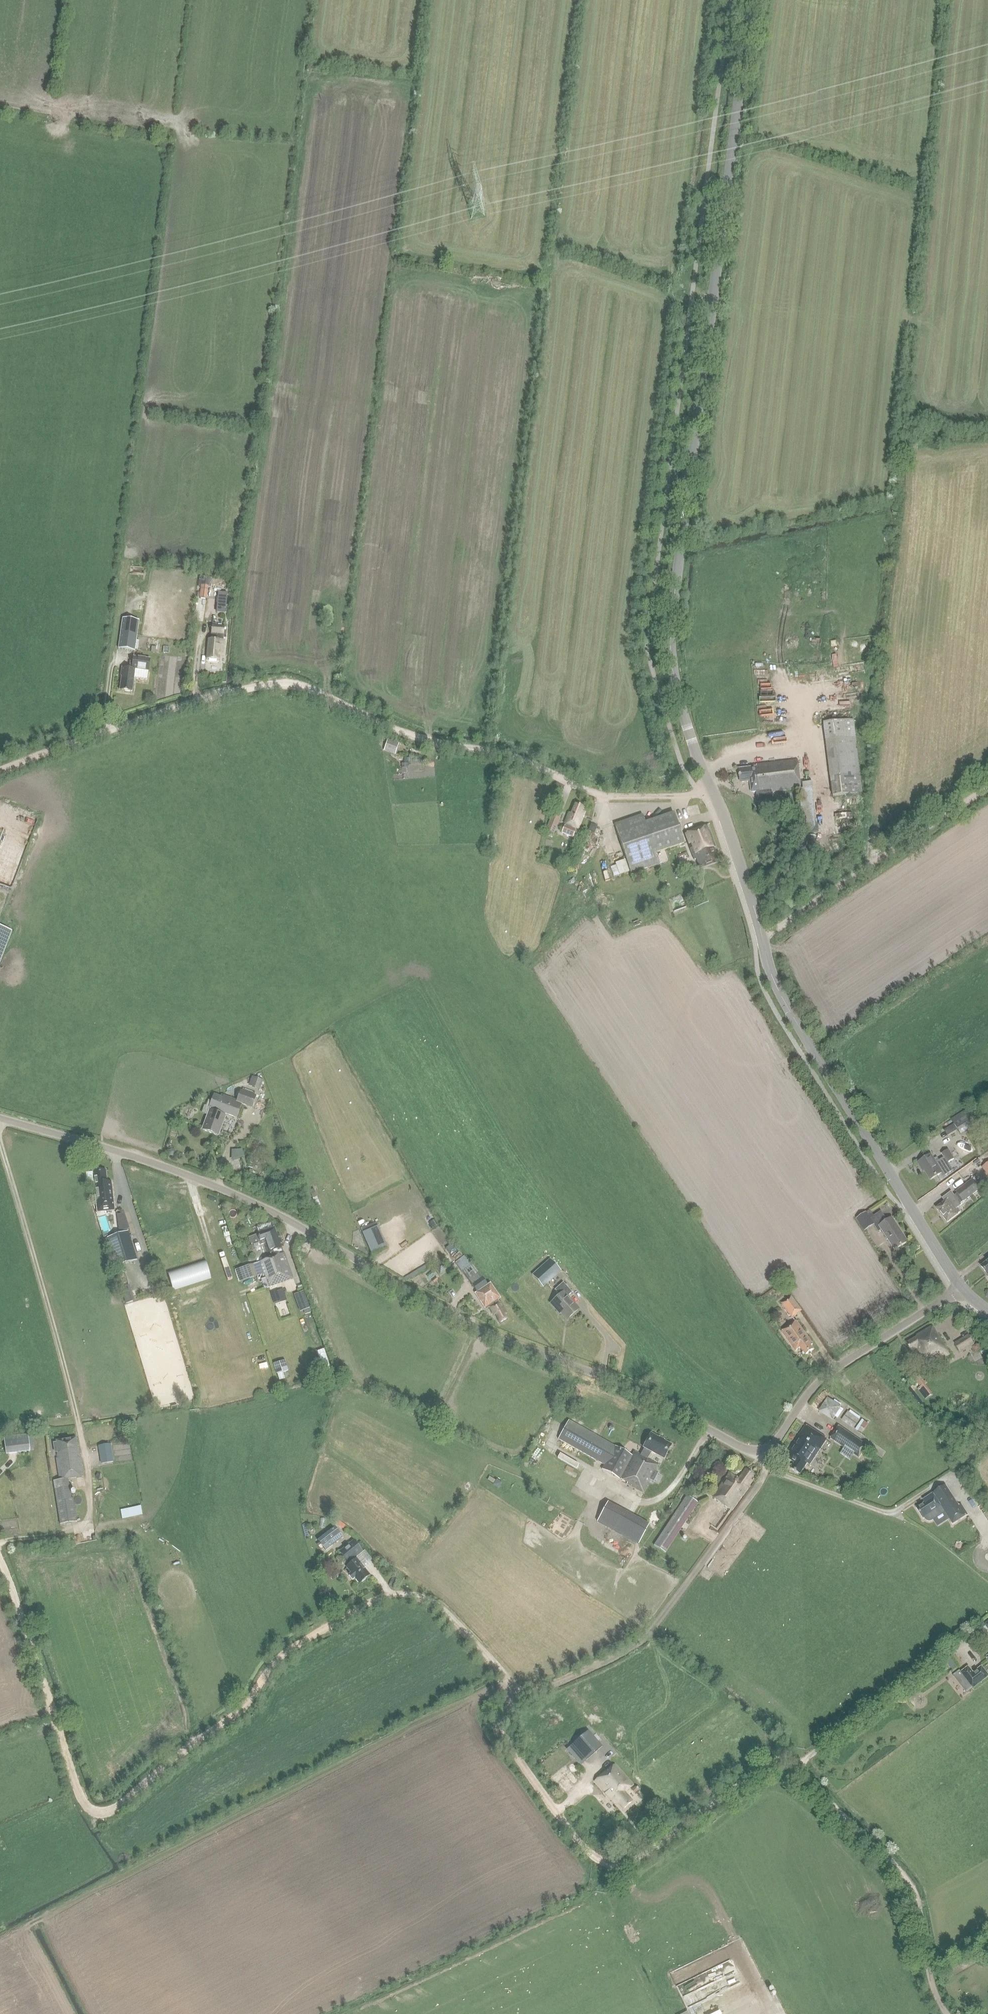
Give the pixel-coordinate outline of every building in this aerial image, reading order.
[(200,598),(207,599),(208,586),(201,585),(200,598)] [(218,593),(216,613),(225,614),(227,594),(218,593)] [(139,621),(123,618),(119,649),(135,651),(139,621)] [(208,639),(206,658),(219,659),(219,655),(223,655),(224,640),(222,640),(223,634),(224,626),(212,625),(211,633),(213,633),(212,639),(208,639)] [(148,671),(150,659),(134,656),(132,669),(122,667),(121,675),(122,675),(120,690),(131,691),(134,678),(147,680),(148,671)] [(863,793),(854,719),(823,723),(833,797),(863,793)] [(399,744),(388,739),(383,751),(395,755),(399,744)] [(755,792),(757,807),(772,805),(770,791),(800,787),(796,759),(755,765),(755,767),(737,769),(739,782),(749,781),(750,792),(755,792)] [(423,767),(423,763),(409,763),(409,776),(435,776),(436,767),(423,767)] [(801,810),(800,802),(775,804),(776,815),(789,814),(790,821),(800,821),(799,810),(801,810)] [(564,824),(565,825),(561,834),(572,838),(576,829),(577,829),(583,813),(580,812),(581,808),(575,805),(571,815),(568,814),(564,824)] [(847,814),(848,820),(858,819),(856,808),(847,809),(847,814)] [(674,813),(646,822),(643,815),(615,824),(631,873),(659,863),(656,853),(684,843),(674,813)] [(559,818),(551,815),(545,830),(553,834),(559,818)] [(715,847),(707,825),(684,834),(692,856),(695,855),(700,868),(718,861),(713,848),(715,847)] [(801,838),(800,825),(791,826),(792,838),(801,838)] [(629,872),(625,860),(615,863),(619,876),(629,872)] [(254,1078),(251,1085),(259,1088),(262,1081),(254,1078)] [(214,1095),(210,1108),(211,1108),(203,1130),(218,1135),(226,1114),(236,1118),(242,1104),(252,1107),(256,1097),(241,1091),(237,1101),(224,1096),(216,1096),(214,1095)] [(961,1135),(976,1126),(969,1115),(954,1125),(957,1130),(961,1135)] [(242,1148),(231,1150),(232,1158),(244,1157),(242,1148)] [(939,1161),(936,1163),(933,1158),(931,1155),(918,1163),(922,1168),(923,1167),(925,1171),(930,1180),(942,1173),(944,1177),(953,1171),(948,1163),(954,1159),(948,1150),(942,1154),(944,1158),(939,1161)] [(98,1200),(96,1200),(97,1212),(114,1210),(111,1182),(106,1182),(106,1178),(105,1178),(104,1170),(95,1171),(95,1180),(94,1180),(95,1190),(97,1190),(98,1200)] [(973,1180),(957,1192),(959,1194),(964,1201),(980,1189),(973,1180)] [(321,1207),(314,1189),(309,1191),(317,1209),(321,1207)] [(945,1201),(936,1208),(947,1222),(960,1212),(965,1209),(961,1205),(960,1204),(964,1201),(959,1194),(955,1197),(951,1191),(942,1198),(945,1201)] [(873,1215),(869,1218),(873,1224),(878,1231),(882,1228),(895,1248),(907,1241),(891,1217),(887,1219),(881,1210),(873,1215)] [(378,1223),(362,1229),(370,1254),(386,1249),(378,1223)] [(260,1240),(253,1242),(254,1247),(264,1243),(267,1251),(269,1250),(271,1257),(260,1262),(265,1278),(269,1287),(294,1278),(285,1253),(283,1253),(281,1246),(283,1245),(278,1233),(277,1234),(275,1228),(257,1234),(260,1240)] [(135,1260),(127,1231),(106,1237),(114,1266),(135,1260)] [(549,1259),(532,1275),(542,1287),(560,1271),(549,1259)] [(256,1276),(252,1264),(244,1267),(248,1279),(256,1276)] [(462,1271),(476,1291),(475,1292),(484,1306),(487,1304),(489,1306),(488,1306),(493,1314),(495,1313),(499,1322),(506,1318),(504,1314),(506,1313),(499,1301),(497,1299),(498,1299),(499,1298),(494,1290),(495,1290),(493,1287),(492,1287),(489,1283),(487,1284),(471,1264),(462,1271)] [(556,1310),(557,1309),(566,1319),(579,1308),(567,1296),(571,1292),(562,1282),(554,1290),(559,1295),(550,1303),(556,1310)] [(785,1293),(781,1287),(775,1291),(779,1297),(785,1293)] [(285,1296),(283,1290),(271,1294),(273,1300),(285,1296)] [(299,1294),(305,1310),(310,1309),(304,1292),(299,1294)] [(135,1301),(133,1295),(124,1298),(126,1304),(135,1301)] [(781,1304),(792,1318),(802,1311),(791,1296),(781,1304)] [(795,1320),(780,1331),(793,1348),(797,1345),(804,1354),(812,1348),(810,1345),(812,1343),(795,1320)] [(931,1326),(916,1335),(917,1337),(907,1343),(911,1350),(916,1347),(926,1363),(933,1358),(936,1362),(948,1354),(931,1326)] [(972,1344),(966,1335),(954,1342),(960,1351),(972,1344)] [(273,1364),(276,1375),(277,1375),(279,1381),(285,1379),(283,1373),(288,1371),(285,1360),(273,1364)] [(923,1382),(919,1376),(914,1379),(920,1387),(926,1383),(924,1381),(923,1382)] [(835,1422),(844,1406),(827,1397),(818,1412),(835,1422)] [(860,1420),(848,1411),(842,1420),(853,1428),(860,1420)] [(569,1420),(559,1438),(605,1463),(602,1469),(619,1478),(619,1477),(627,1481),(626,1484),(643,1493),(649,1480),(653,1482),(658,1472),(655,1470),(658,1463),(648,1458),(652,1451),(664,1457),(671,1443),(649,1432),(642,1446),(644,1447),(640,1453),(635,1450),(632,1455),(569,1420)] [(827,1438),(806,1424),(788,1449),(790,1451),(786,1456),(794,1462),(790,1467),(799,1474),(807,1462),(809,1464),(827,1438)] [(854,1436),(839,1425),(830,1437),(859,1457),(867,1445),(854,1436)] [(3,1438),(5,1454),(29,1451),(27,1435),(3,1438)] [(58,1458),(56,1458),(59,1480),(53,1481),(54,1489),(60,1524),(78,1521),(74,1498),(71,1499),(69,1487),(68,1479),(83,1477),(80,1454),(79,1455),(78,1449),(77,1449),(75,1438),(57,1440),(57,1442),(53,1443),(54,1453),(57,1453),(58,1458)] [(99,1446),(102,1463),(113,1462),(110,1444),(99,1446)] [(745,1469),(738,1479),(729,1473),(713,1496),(733,1509),(745,1491),(746,1492),(750,1487),(747,1484),(753,1475),(745,1469)] [(493,1484),(493,1486),(499,1489),(502,1483),(496,1480),(496,1481),(493,1484)] [(915,1507),(922,1518),(924,1517),(925,1518),(926,1519),(928,1520),(930,1520),(944,1511),(952,1523),(957,1519),(956,1518),(958,1517),(959,1518),(966,1513),(960,1503),(956,1505),(954,1503),(955,1502),(944,1484),(931,1493),(932,1494),(930,1495),(929,1494),(922,1499),(923,1502),(915,1507)] [(687,1494),(654,1544),(666,1552),(698,1502),(687,1494)] [(609,1528),(639,1544),(649,1525),(620,1508),(608,1502),(597,1521),(609,1528)] [(143,1514),(141,1506),(120,1510),(122,1518),(143,1514)] [(342,1536),(335,1527),(325,1535),(332,1544),(342,1536)] [(351,1563),(346,1567),(351,1573),(349,1575),(353,1579),(355,1577),(360,1583),(369,1575),(354,1557),(361,1550),(353,1540),(339,1551),(348,1561),(349,1561),(351,1563)] [(973,1686),(987,1675),(987,1673),(981,1665),(971,1672),(966,1666),(961,1671),(973,1686)] [(573,1745),(586,1760),(601,1746),(588,1731),(573,1745)] [(631,1784),(614,1763),(595,1780),(606,1792),(604,1793),(613,1803),(616,1800),(622,1808),(631,1800),(623,1791),(631,1784)] [(736,1968),(734,1965),(687,1965),(679,1969),(677,1969),(672,1972),(672,1976),(693,2012),(698,2012),(705,2008),(709,2008),(717,2004),(718,2004),(737,1993),(737,1986),(729,1986),(738,1981),(736,1977),(736,1968)]
